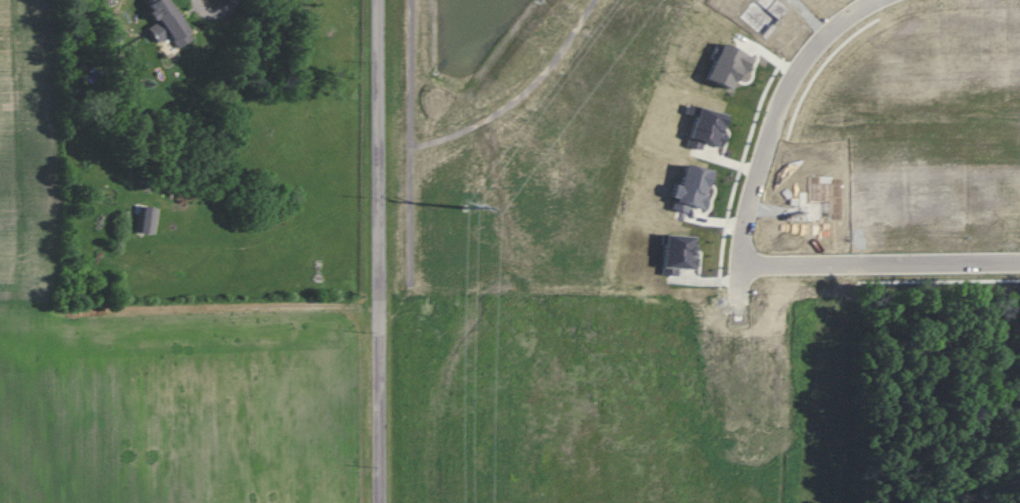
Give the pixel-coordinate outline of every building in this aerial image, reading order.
[(148,12),(154,23),(147,27),(156,43),(169,35),(176,48),(191,39),(169,0),(147,0),(148,12)] [(155,207),(138,206),(136,232),(154,233),(155,207)]
